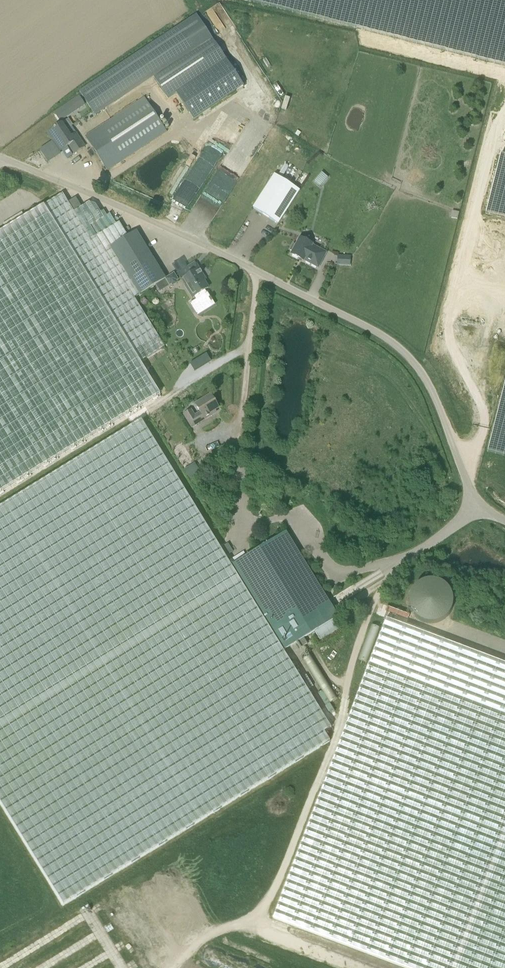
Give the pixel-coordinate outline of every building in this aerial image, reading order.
[(504,77),(504,0),(200,0),(504,77)] [(213,39),(154,78),(168,100),(177,94),(193,120),(244,87),(213,39)] [(95,116),(105,110),(88,85),(79,92),(95,116)] [(79,96),(72,101),(79,110),(85,106),(79,96)] [(85,137),(101,161),(107,171),(167,132),(145,98),(85,137)] [(71,138),(62,124),(48,134),(56,147),(58,146),(61,151),(69,146),(75,154),(85,147),(76,134),(71,138)] [(454,328),(501,340),(489,390),(500,393),(486,449),(504,454),(504,154),(499,153),(484,211),(483,210),(454,328)] [(285,164),(277,177),(281,179),(289,166),(285,164)] [(322,173),(314,182),(320,187),(328,178),(322,173)] [(253,208),(278,224),(300,191),(281,179),(275,175),(253,208)] [(162,274),(141,239),(136,231),(128,236),(124,230),(119,222),(116,224),(110,214),(107,216),(104,211),(101,213),(96,205),(93,204),(89,203),(84,206),(82,208),(76,198),(68,203),(63,194),(43,206),(43,205),(0,231),(0,491),(159,393),(132,349),(157,333),(135,298),(156,285),(166,279),(162,274)] [(313,245),(300,238),(295,246),(293,245),(290,251),(292,252),(291,255),(304,262),(304,261),(318,269),(327,253),(313,245)] [(187,268),(178,274),(182,280),(184,279),(187,284),(185,286),(193,298),(194,297),(195,300),(203,313),(215,305),(206,290),(208,288),(204,281),(201,277),(203,275),(195,263),(187,268)] [(178,281),(174,274),(166,279),(170,286),(177,281),(178,281)] [(160,292),(170,286),(166,279),(156,285),(160,292)] [(194,371),(211,361),(206,353),(189,363),(194,371)] [(211,395),(195,405),(200,413),(195,417),(191,411),(184,415),(192,428),(212,415),(210,413),(219,408),(211,395)] [(277,537),(231,565),(141,420),(0,507),(0,802),(63,904),(329,740),(324,732),(331,728),(283,651),(338,617),(328,601),(286,532),(277,537)] [(408,619),(410,614),(387,605),(385,611),(408,619)] [(388,618),(273,918),(405,967),(504,967),(504,663),(388,618)] [(297,643),(300,648),(307,644),(304,638),(297,643)] [(329,703),(336,698),(309,655),(303,659),(329,703)]
